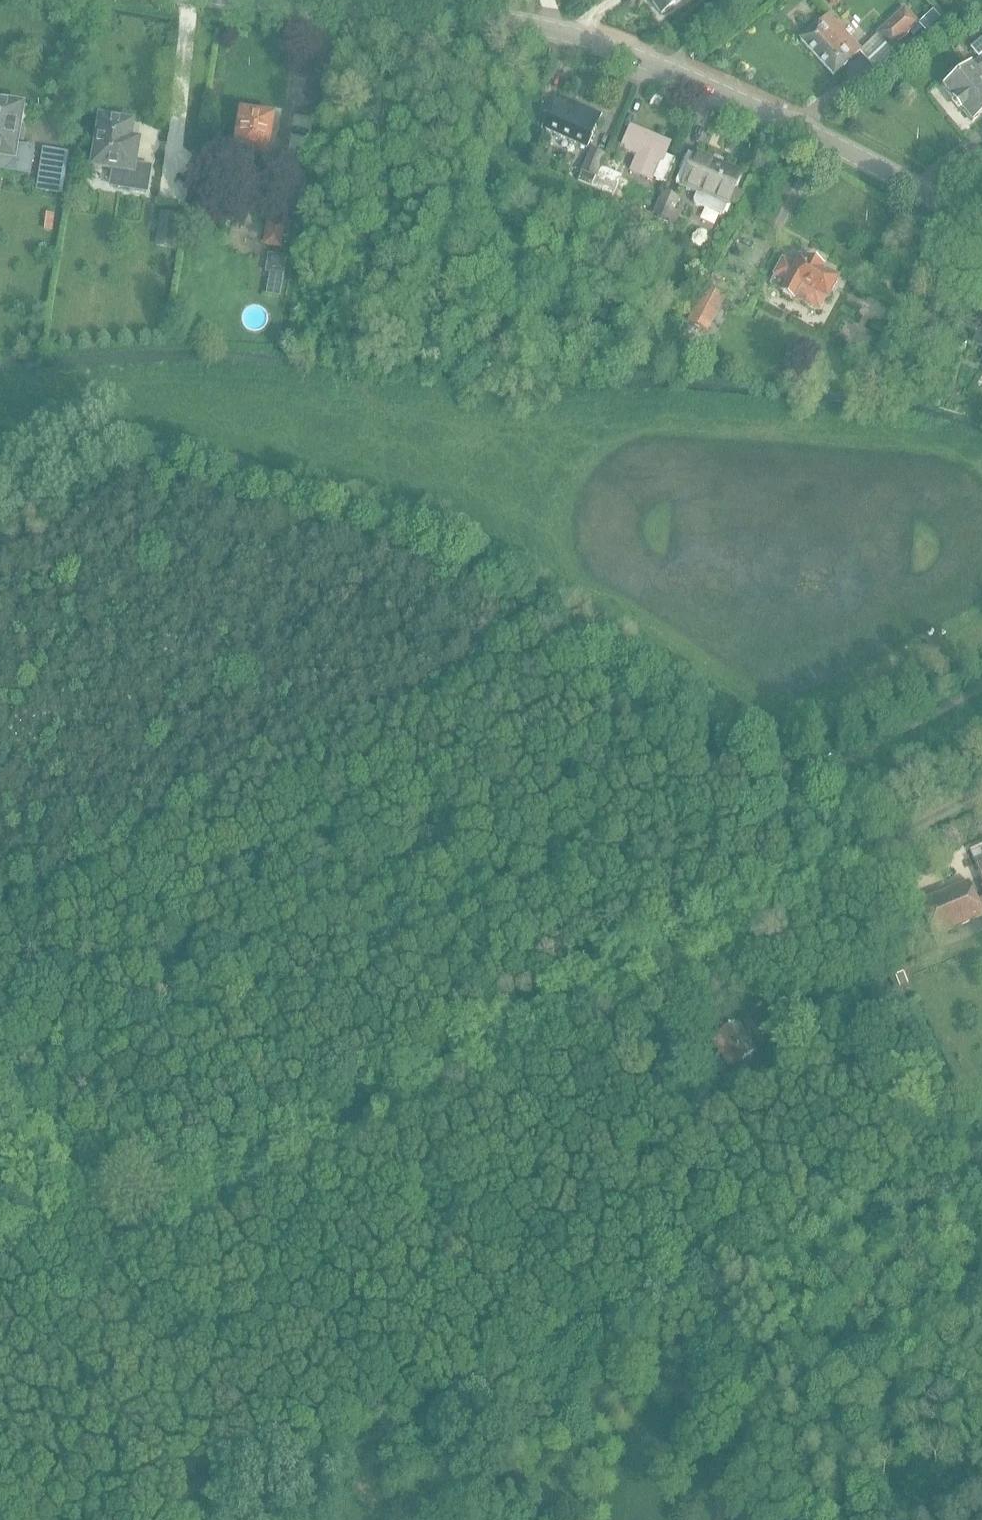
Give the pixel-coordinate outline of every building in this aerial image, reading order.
[(683,0),(653,0),(661,13),(683,0)] [(877,35),(862,49),(859,52),(877,71),(896,53),(889,46),(915,20),(902,6),(875,33),(877,35)] [(859,52),(862,49),(830,14),(801,41),(833,76),(859,52)] [(943,87),(971,121),(981,112),(981,77),(979,74),(981,71),(981,38),(969,48),(978,59),(943,87)] [(546,129),(589,147),(603,115),(560,97),(546,129)] [(272,117),(255,114),(254,110),(249,109),(246,113),(239,112),(232,153),(248,156),(244,182),(272,187),(275,170),(262,168),(264,159),(272,117)] [(0,111),(0,154),(1,154),(0,158),(0,168),(45,175),(48,154),(20,150),(26,115),(0,111)] [(134,137),(137,121),(101,115),(92,167),(114,171),(112,185),(150,192),(155,165),(139,162),(143,138),(134,137)] [(654,178),(666,183),(676,160),(664,155),(670,141),(632,126),(622,149),(638,155),(633,169),(654,178)] [(593,184),(606,154),(593,149),(580,179),(593,184)] [(688,153),(675,183),(681,186),(681,187),(696,194),(692,201),(695,206),(719,215),(723,214),(727,204),(729,199),(738,203),(743,192),(734,188),(741,174),(742,171),(722,163),(723,161),(713,157),(713,158),(696,150),(693,155),(688,153)] [(606,154),(593,184),(614,194),(622,175),(601,166),(606,154)] [(655,213),(671,220),(680,200),(664,193),(655,213)] [(180,217),(162,214),(159,230),(158,236),(176,239),(180,217)] [(261,245),(275,248),(279,224),(265,221),(261,245)] [(284,274),(287,257),(269,254),(266,271),(284,274)] [(806,262),(805,263),(798,260),(794,267),(781,260),(773,274),(775,275),(769,286),(795,300),(796,298),(818,310),(824,300),(825,301),(837,279),(822,271),(822,270),(818,268),(820,264),(813,260),(810,264),(806,262)] [(708,269),(702,285),(722,294),(729,277),(708,269)] [(686,322),(705,332),(723,296),(704,287),(686,322)] [(969,853),(981,881),(981,847),(969,853)] [(979,899),(970,879),(919,903),(935,938),(981,915),(981,898),(979,899)] [(710,1038),(729,1068),(756,1051),(737,1021),(718,1033),(719,1033),(710,1038)]
